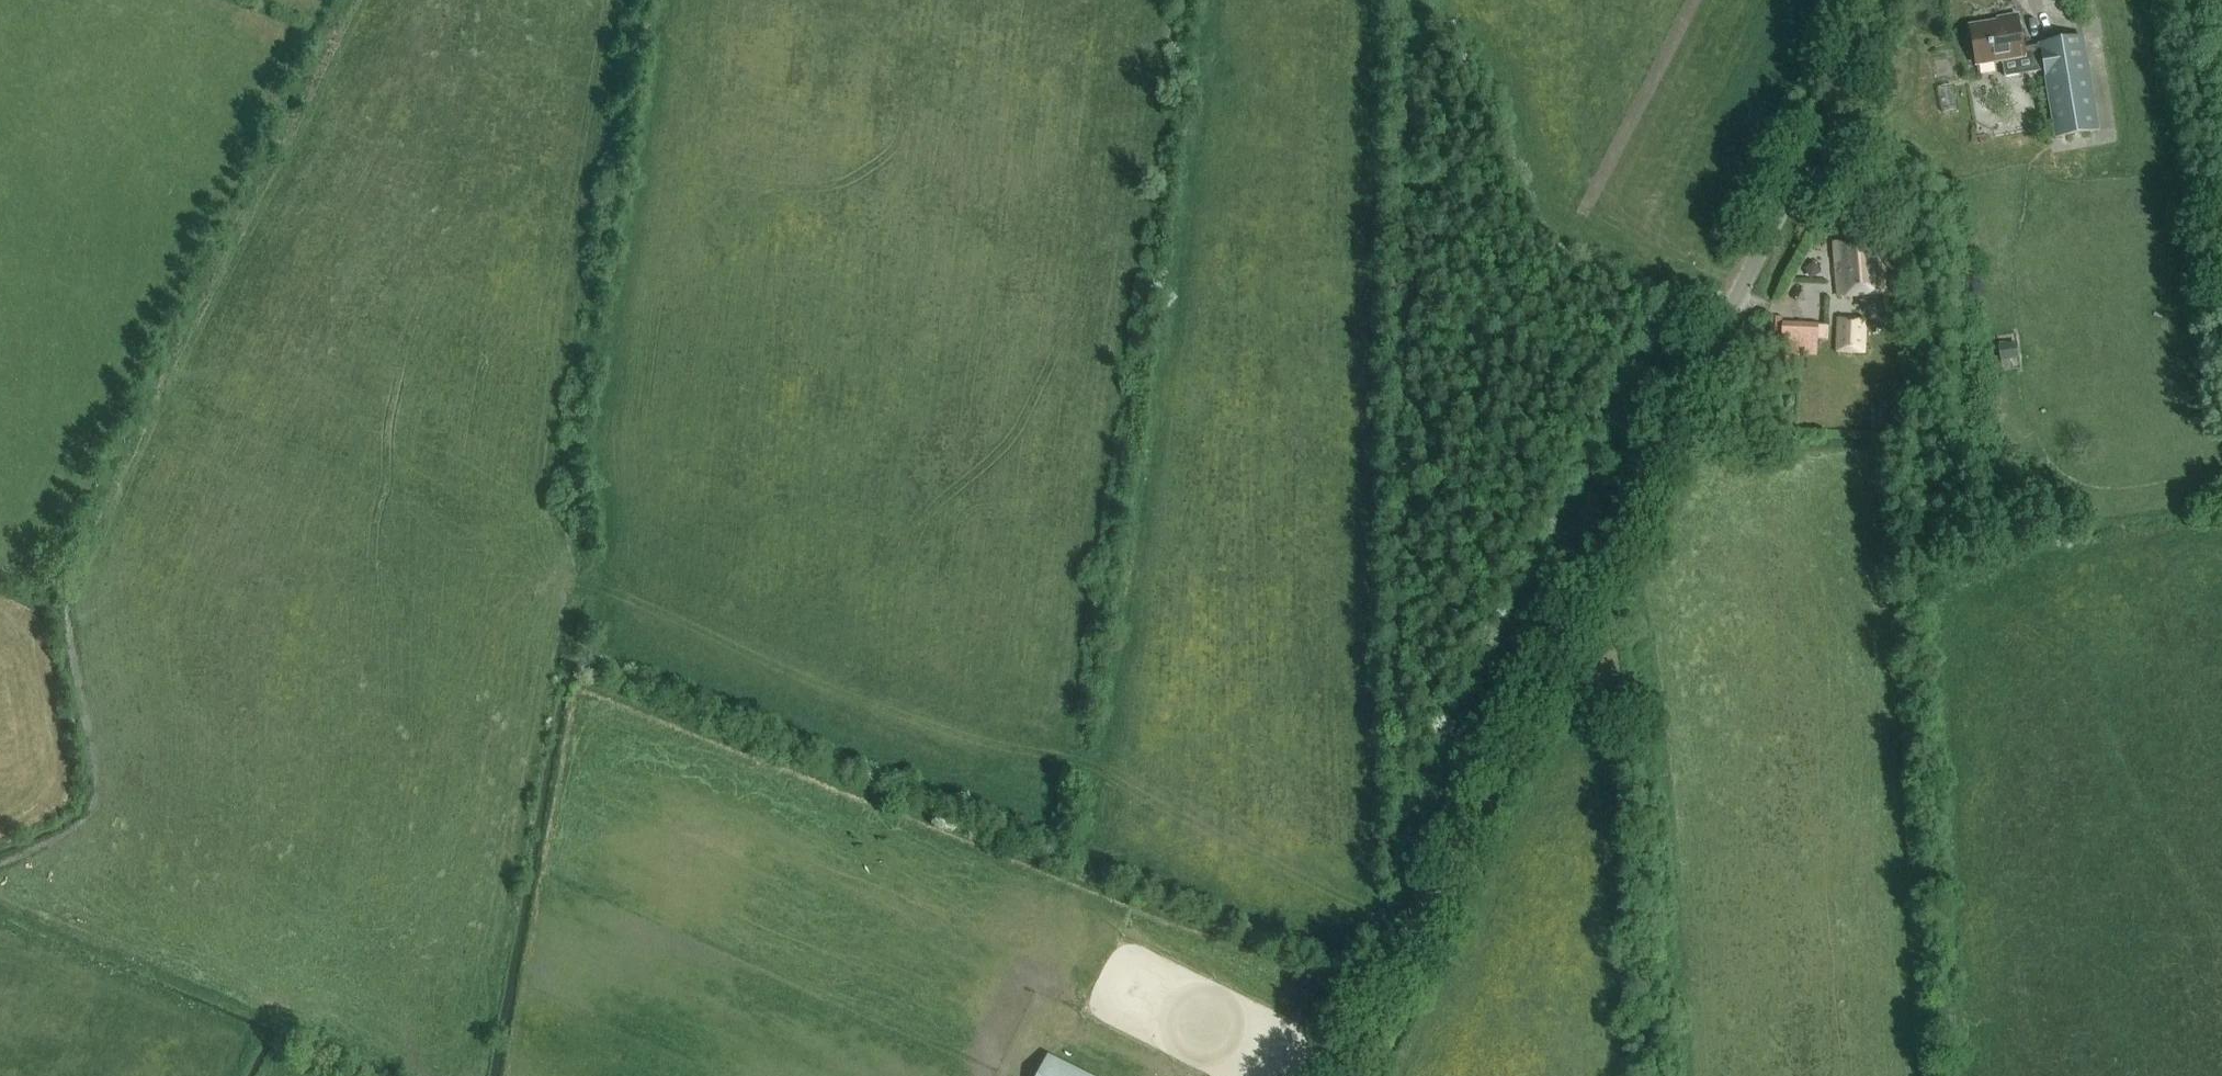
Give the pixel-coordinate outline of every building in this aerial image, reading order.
[(2006,75),(2044,69),(2055,138),(2100,131),(2084,37),(2039,44),(2040,48),(2025,50),(2019,18),(1970,26),(1977,65),(2004,61),(2006,75)] [(2204,81),(2201,63),(2190,65),(2193,83),(2204,81)] [(1841,298),(1888,293),(1884,252),(1878,252),(1876,227),(1857,229),(1858,239),(1835,241),(1841,298)] [(1837,318),(1836,353),(1865,354),(1867,320),(1837,318)] [(1788,322),(1787,354),(1817,355),(1818,339),(1829,340),(1829,326),(1818,325),(1818,323),(1788,322)] [(2017,343),(1999,345),(2001,361),(2019,359),(2017,343)] [(1049,1055),(1038,1075),(1091,1075),(1049,1055)]
